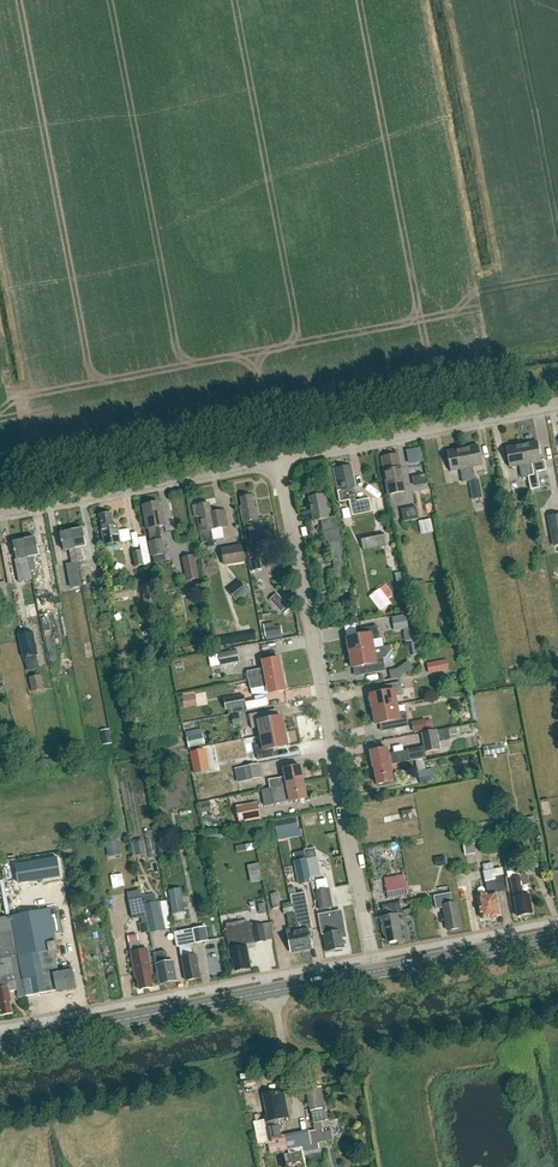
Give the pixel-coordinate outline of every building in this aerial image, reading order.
[(522,445),(528,477),(534,476),(532,463),(541,461),(538,442),(522,445)] [(463,449),(469,481),(475,480),(473,467),(482,465),(479,445),(463,449)] [(521,478),(528,477),(522,445),(506,448),(509,467),(519,465),(521,478)] [(408,463),(422,461),(420,446),(405,448),(408,463)] [(463,482),(469,481),(463,449),(447,452),(450,471),(460,469),(463,482)] [(398,469),(395,456),(382,458),(386,480),(389,494),(406,491),(404,480),(402,481),(402,478),(404,477),(402,468),(398,469)] [(356,502),(354,489),(356,488),(352,466),(334,469),(338,491),(340,503),(349,501),(352,516),(372,512),(370,499),(356,502)] [(426,488),(425,474),(410,475),(411,489),(426,488)] [(481,488),(472,490),(473,499),(483,497),(481,488)] [(329,519),(325,495),(309,498),(314,522),(322,520),(324,532),(338,530),(336,518),(329,519)] [(254,510),(252,496),(241,498),(243,507),(240,508),(247,544),(246,544),(249,556),(261,553),(259,542),(257,542),(254,528),(252,521),(259,519),(257,510),(254,510)] [(162,515),(159,503),(144,506),(146,516),(149,515),(152,531),(154,541),(156,556),(165,554),(166,554),(163,540),(162,540),(159,526),(165,525),(163,515),(162,515)] [(211,514),(209,504),(198,506),(198,507),(193,507),(195,517),(198,516),(203,544),(213,542),(211,530),(227,527),(224,511),(211,514)] [(404,523),(418,520),(416,507),(402,510),(404,523)] [(117,531),(115,523),(112,523),(111,514),(100,516),(102,525),(101,526),(104,544),(129,539),(127,529),(117,531)] [(553,546),(557,545),(557,514),(548,516),(553,546)] [(431,519),(419,521),(422,534),(434,532),(431,519)] [(71,531),(77,562),(83,561),(80,548),(86,547),(85,539),(85,536),(86,536),(85,529),(83,529),(83,528),(71,531)] [(324,532),(326,544),(331,543),(341,542),(342,541),(339,529),(338,530),(324,532)] [(72,563),(77,562),(71,531),(60,533),(60,534),(59,534),(60,541),(61,541),(62,543),(64,551),(70,550),(72,563)] [(364,556),(374,554),(373,548),(386,545),(383,532),(360,537),(364,556)] [(24,540),(30,571),(36,570),(33,557),(39,556),(37,548),(38,548),(38,545),(39,545),(37,538),(36,538),(35,538),(24,540)] [(32,580),(30,571),(24,540),(13,542),(13,543),(11,543),(13,550),(14,550),(14,552),(15,552),(17,560),(18,560),(19,563),(16,564),(19,583),(32,580)] [(333,558),(343,556),(341,542),(331,543),(333,558)] [(224,566),(245,562),(242,544),(221,548),(224,566)] [(145,566),(144,565),(142,551),(132,553),(135,568),(145,566)] [(156,556),(153,556),(155,564),(158,563),(166,562),(165,554),(156,556)] [(187,581),(200,578),(195,554),(183,557),(187,581)] [(252,572),(261,570),(258,557),(250,559),(252,572)] [(79,569),(69,571),(70,578),(80,577),(79,569)] [(239,579),(226,590),(230,594),(242,584),(239,579)] [(9,602),(5,582),(0,583),(0,603),(9,602)] [(391,603),(388,597),(394,593),(386,582),(368,594),(380,611),(391,603)] [(145,605),(155,603),(151,583),(141,586),(145,605)] [(231,594),(236,601),(248,591),(244,585),(231,594)] [(268,599),(280,611),(287,604),(276,592),(268,599)] [(407,616),(395,618),(397,630),(409,628),(407,616)] [(265,639),(282,637),(280,624),(273,625),(273,622),(263,623),(265,639)] [(350,653),(374,649),(373,640),(380,639),(377,626),(360,629),(361,636),(347,639),(350,653)] [(32,632),(20,634),(25,658),(37,655),(32,632)] [(350,654),(352,668),(366,666),(368,675),(386,671),(383,656),(376,657),(374,649),(350,654)] [(220,666),(240,662),(237,650),(218,654),(220,666)] [(37,656),(25,658),(28,671),(39,669),(37,656)] [(250,681),(283,675),(280,658),(263,661),(265,672),(260,673),(260,671),(248,673),(250,681)] [(437,662),(439,672),(449,670),(447,660),(437,662)] [(397,670),(390,671),(391,679),(398,678),(397,670)] [(41,675),(29,677),(32,692),(44,690),(41,675)] [(283,675),(250,681),(251,689),(263,687),(262,685),(267,684),(269,694),(285,691),(283,675)] [(373,710),(398,705),(396,697),(403,695),(401,683),(383,686),(384,693),(370,695),(373,710)] [(181,694),(184,707),(196,704),(194,692),(181,694)] [(226,710),(228,710),(246,707),(244,695),(224,699),(226,710)] [(398,705),(373,710),(376,725),(390,722),(391,730),(409,727),(406,713),(399,714),(398,705)] [(261,737),(285,732),(282,717),(268,720),(267,712),(249,715),(252,729),(259,728),(261,737)] [(411,721),(412,731),(433,728),(431,718),(411,721)] [(450,739),(448,728),(436,730),(439,741),(450,739)] [(440,749),(439,741),(436,730),(422,733),(426,752),(440,749)] [(285,732),(261,737),(262,745),(255,747),(258,761),(276,757),(274,749),(288,747),(285,732)] [(189,748),(204,745),(202,734),(187,737),(189,748)] [(13,768),(7,739),(0,741),(0,770),(13,768)] [(482,744),(483,753),(504,752),(503,743),(482,744)] [(187,751),(193,774),(210,770),(204,747),(187,751)] [(374,769),(391,765),(410,762),(408,751),(389,755),(388,749),(371,752),(374,769)] [(423,758),(415,760),(419,777),(431,775),(435,774),(434,768),(425,770),(423,758)] [(247,783),(261,780),(257,765),(243,769),(247,783)] [(391,765),(374,769),(378,785),(394,782),(391,765)] [(287,786),(304,783),(300,766),(284,770),(286,780),(282,781),(282,779),(269,781),(271,789),(287,786)] [(420,784),(432,781),(431,775),(419,777),(420,784)] [(289,797),(291,803),(307,799),(304,783),(287,786),(271,789),(274,806),(286,803),(285,797),(289,797)] [(236,808),(240,823),(260,819),(256,804),(236,808)] [(404,821),(417,819),(416,810),(403,813),(404,821)] [(275,822),(277,834),(298,829),(296,818),(275,822)] [(119,841),(106,843),(108,857),(121,855),(119,841)] [(144,841),(133,843),(135,855),(146,853),(144,841)] [(306,859),(310,878),(320,876),(316,857),(306,859)] [(445,857),(435,858),(437,866),(446,865),(445,857)] [(310,878),(306,859),(296,861),(300,885),(311,883),(310,878)] [(249,881),(261,879),(259,862),(247,864),(249,881)] [(483,920),(501,917),(496,893),(506,891),(503,876),(495,877),(496,881),(486,883),(487,895),(478,896),(483,920)] [(520,876),(511,878),(514,897),(518,916),(534,913),(530,894),(523,896),(522,887),(520,876)] [(388,899),(408,895),(405,881),(385,885),(388,899)] [(172,914),(185,912),(180,888),(168,890),(172,914)] [(318,909),(332,907),(329,888),(315,891),(318,909)] [(132,919),(145,917),(141,889),(127,892),(132,919)] [(280,907),(278,893),(271,894),(273,908),(280,907)] [(294,913),(302,951),(310,950),(310,948),(313,948),(311,938),(312,938),(311,930),(313,930),(306,893),(291,895),(292,903),(294,913)] [(453,904),(451,893),(435,897),(437,910),(444,908),(449,931),(461,929),(456,904),(453,904)] [(165,930),(171,929),(166,901),(160,902),(165,930)] [(149,933),(162,930),(157,902),(144,904),(149,933)] [(295,953),(302,951),(294,913),(292,903),(283,905),(285,915),(288,914),(290,926),(289,926),(291,933),(287,934),(288,942),(290,942),(292,952),(294,951),(295,953)] [(401,939),(396,915),(401,914),(399,904),(383,907),(385,917),(382,917),(386,935),(387,935),(389,942),(401,939)] [(11,917),(27,996),(57,991),(57,992),(76,989),(73,971),(59,973),(55,951),(59,951),(57,942),(56,942),(55,935),(62,934),(57,908),(11,917)] [(338,926),(335,912),(318,916),(322,935),(324,935),(327,953),(335,951),(336,953),(343,951),(343,950),(345,949),(342,938),(346,937),(344,925),(338,926)] [(18,990),(19,998),(27,996),(11,917),(0,919),(0,1016),(13,1014),(10,1002),(11,1000),(9,991),(18,990)] [(255,926),(248,921),(232,924),(229,931),(229,934),(227,934),(232,958),(234,958),(237,971),(247,969),(246,966),(250,965),(246,947),(245,947),(245,945),(266,941),(263,924),(255,926)] [(194,944),(209,941),(206,927),(191,930),(194,944)] [(201,978),(197,955),(192,956),(190,945),(194,944),(191,930),(175,933),(178,947),(180,946),(187,981),(201,978)] [(139,942),(129,943),(136,979),(138,979),(140,989),(139,989),(139,990),(153,987),(153,986),(153,987),(151,976),(153,976),(149,958),(142,959),(139,942)] [(168,962),(166,951),(154,953),(156,965),(157,965),(161,984),(169,983),(170,984),(174,983),(175,982),(177,981),(175,972),(176,971),(174,961),(168,962)] [(309,1132),(300,1134),(302,1147),(303,1146),(318,1143),(325,1142),(322,1121),(328,1120),(322,1087),(318,1088),(317,1084),(306,1086),(311,1112),(313,1112),(315,1122),(314,1122),(316,1131),(309,1132)] [(277,1125),(276,1121),(290,1119),(284,1090),(263,1094),(270,1127),(268,1127),(271,1141),(281,1139),(278,1125),(277,1125)] [(262,1118),(252,1121),(257,1143),(267,1141),(262,1118)] [(288,1149),(291,1149),(302,1147),(300,1134),(286,1136),(288,1149)] [(281,1139),(271,1141),(268,1142),(270,1154),(288,1150),(288,1149),(286,1136),(286,1135),(282,1136),(282,1139),(281,1139)]
